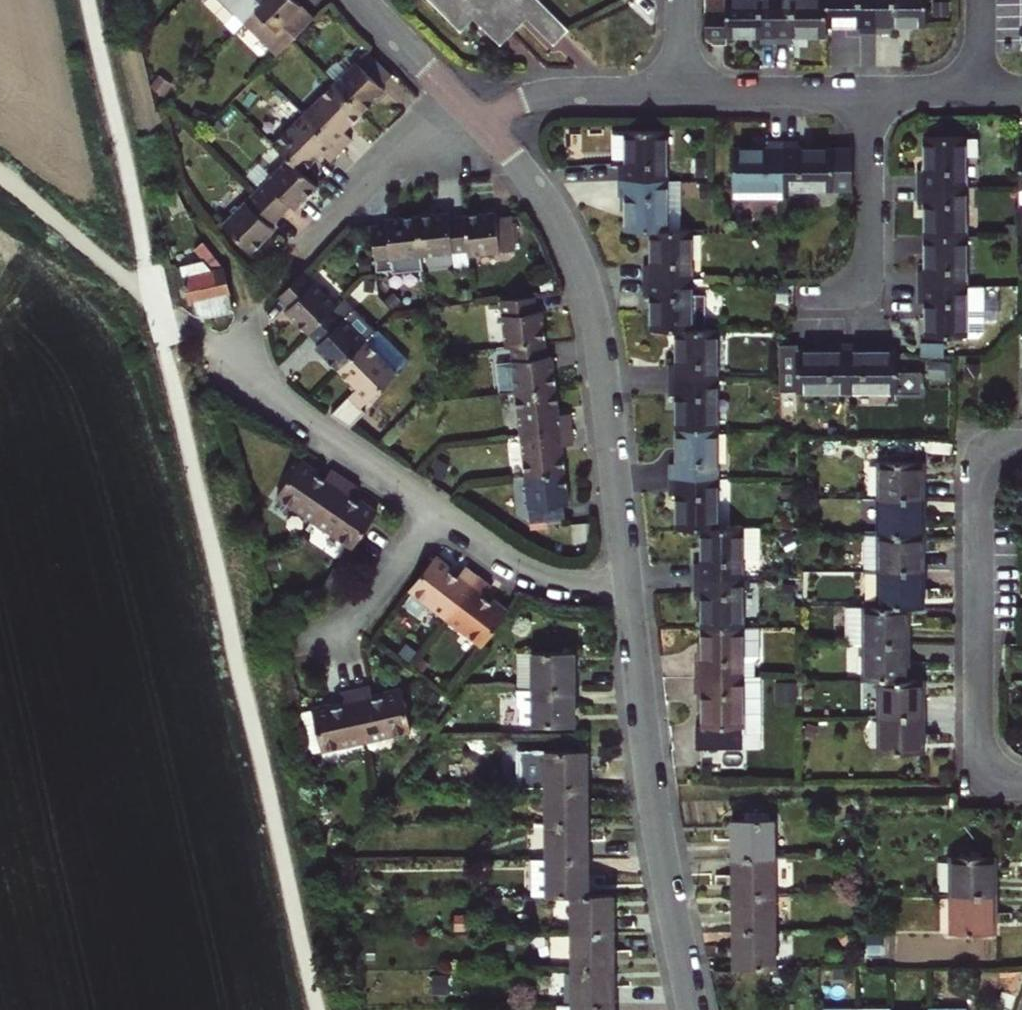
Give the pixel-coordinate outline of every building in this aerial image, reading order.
[(235,9),(247,20),(267,0),(207,0),(226,18),(235,9)] [(247,20),(279,53),(315,17),(298,0),(267,0),(247,20)] [(462,31),(476,17),(502,45),(517,29),(488,0),(432,0),(462,31)] [(517,29),(529,17),(556,44),(570,30),(541,0),(488,0),(517,29)] [(762,34),(762,41),(778,41),(777,0),(707,0),(708,41),(729,42),(729,34),(762,34)] [(828,34),(828,24),(828,0),(777,0),(778,41),(792,41),(792,34),(828,34)] [(862,24),(861,31),(878,31),(878,0),(828,0),(828,24),(862,24)] [(878,31),(893,31),(893,25),(927,24),(927,0),(878,0),(878,31)] [(235,9),(226,18),(237,29),(247,20),(235,9)] [(365,50),(333,83),(361,111),(384,88),(380,85),(391,74),(365,50)] [(352,138),(343,130),(361,111),(333,83),(303,112),(340,149),(352,138)] [(288,157),(302,171),(322,151),(330,160),(340,149),(303,112),(273,143),(288,157)] [(628,129),(628,164),(621,164),(621,179),(666,179),(667,129),(628,129)] [(919,169),(920,187),(967,187),(966,156),(978,156),(978,137),(927,136),(927,169),(919,169)] [(784,189),(784,141),(768,141),(768,149),(732,148),(733,189),(784,189)] [(784,141),(784,189),(853,188),(853,149),(798,149),(798,141),(784,141)] [(256,189),(280,213),(291,203),(295,207),(317,185),(302,171),(288,157),(256,189)] [(666,228),(666,179),(621,179),(621,195),(628,195),(628,228),(653,228),(666,228)] [(920,202),(927,202),(927,236),(967,235),(967,187),(920,187),(920,202)] [(251,251),(274,229),(269,224),(280,213),(256,189),(223,222),(251,251)] [(418,214),(422,254),(468,249),(465,215),(450,217),(449,210),(418,214)] [(468,249),(468,255),(515,250),(511,216),(495,217),(494,212),(465,215),(468,249)] [(371,225),(375,259),(422,254),(418,214),(386,217),(386,224),(371,225)] [(693,279),(693,229),(666,228),(653,228),(653,263),(645,263),(645,279),(693,279)] [(920,286),(967,286),(967,235),(927,236),(928,271),(920,271),(920,286)] [(223,265),(204,241),(194,249),(204,260),(180,265),(184,283),(180,288),(182,295),(188,298),(190,304),(194,303),(197,314),(210,316),(234,309),(223,265)] [(284,307),(309,331),(335,306),(338,303),(304,269),(278,295),(287,304),(284,307)] [(679,329),(707,329),(707,292),(693,292),(693,279),(645,279),(645,295),(653,295),(653,329),(679,329)] [(967,286),(920,286),(921,301),(928,301),(928,337),(981,335),(985,331),(985,286),(967,286)] [(512,344),(547,341),(544,309),(539,310),(537,294),(502,298),(506,345),(512,344)] [(354,305),(345,296),(338,303),(335,306),(344,315),(354,305)] [(377,327),(354,305),(344,315),(335,306),(309,331),(318,340),(314,343),(340,367),(367,337),(377,327)] [(671,378),(719,378),(718,329),(707,329),(679,329),(679,363),(672,363),(671,378)] [(367,337),(340,367),(359,385),(334,412),(351,424),(366,408),(363,404),(398,367),(367,337)] [(547,341),(512,344),(516,387),(557,383),(554,356),(549,356),(547,341)] [(834,351),(798,351),(798,390),(848,391),(849,343),(833,343),(834,351)] [(849,343),(848,391),(899,391),(900,351),(865,351),(865,344),(849,343)] [(671,394),(679,394),(679,427),(719,427),(719,378),(671,378),(671,394)] [(573,413),(560,415),(557,383),(516,387),(521,432),(574,427),(573,413)] [(525,475),(566,470),(563,444),(576,443),(574,427),(521,432),(525,475)] [(719,478),(719,427),(679,427),(679,464),(671,464),(671,478),(719,478)] [(300,456),(276,492),(313,519),(344,475),(329,465),(322,475),(314,470),(316,468),(300,456)] [(880,498),(922,498),(922,461),(880,460),(880,498)] [(566,470),(525,475),(529,521),(565,518),(563,502),(569,501),(566,470)] [(344,475),(313,519),(350,545),(375,509),(360,497),(358,501),(350,495),(358,485),(344,475)] [(720,528),(719,478),(671,478),(671,494),(679,494),(679,528),(705,528),(720,528)] [(880,498),(881,534),(921,534),(922,498),(880,498)] [(720,528),(705,528),(705,561),(698,561),(698,578),(745,578),(745,557),(761,558),(761,528),(720,528)] [(881,571),(921,571),(921,534),(881,534),(866,534),(866,571),(881,571)] [(409,586),(446,615),(478,574),(464,564),(456,574),(448,567),(450,565),(434,554),(409,586)] [(881,571),(881,607),(907,607),(921,607),(921,571),(881,571)] [(478,574),(446,615),(481,641),(507,609),(493,598),(491,601),(483,595),(491,584),(478,574)] [(705,628),(744,628),(745,578),(698,578),(698,592),(705,592),(705,628)] [(848,642),(866,643),(907,642),(907,607),(881,607),(848,606),(848,642)] [(696,678),(744,678),(745,662),(757,662),(762,657),(762,628),(744,628),(705,628),(705,662),(697,662),(696,678)] [(866,677),(880,677),(907,677),(907,642),(866,643),(866,677)] [(501,687),(517,687),(573,687),(574,651),(501,650),(501,687)] [(757,679),(757,662),(745,662),(744,678),(757,679)] [(880,677),(880,717),(921,717),(921,677),(907,677),(880,677)] [(697,694),(705,694),(705,727),(698,727),(699,749),(744,750),(744,734),(762,734),(763,679),(757,679),(744,678),(696,678),(697,694)] [(380,692),(371,693),(368,681),(351,685),(361,736),(408,726),(399,685),(379,688),(380,692)] [(307,704),(316,746),(361,736),(351,685),(334,689),(337,701),(327,703),(327,700),(307,704)] [(573,724),(573,687),(517,687),(501,687),(501,702),(504,706),(504,721),(517,721),(517,723),(573,724)] [(921,717),(880,717),(879,753),(921,753),(921,717)] [(546,787),(588,787),(588,751),(547,749),(546,787)] [(546,822),(587,822),(588,787),(546,787),(546,822)] [(733,819),(734,855),(774,855),(773,818),(733,819)] [(545,858),(587,859),(587,822),(546,822),(545,858)] [(734,855),(735,891),(775,891),(774,855),(734,855)] [(955,855),(955,894),(996,894),(996,855),(955,855)] [(527,858),(527,894),(576,894),(587,894),(587,859),(545,858),(527,858)] [(735,891),(735,928),(775,927),(775,891),(735,891)] [(587,894),(576,894),(575,932),(617,932),(617,894),(587,894)] [(997,934),(996,894),(955,894),(956,933),(997,934)] [(776,968),(775,927),(735,928),(736,968),(776,968)] [(617,932),(575,932),(574,968),(616,968),(617,932)] [(616,968),(574,968),(574,1004),(616,1003),(616,968)]
